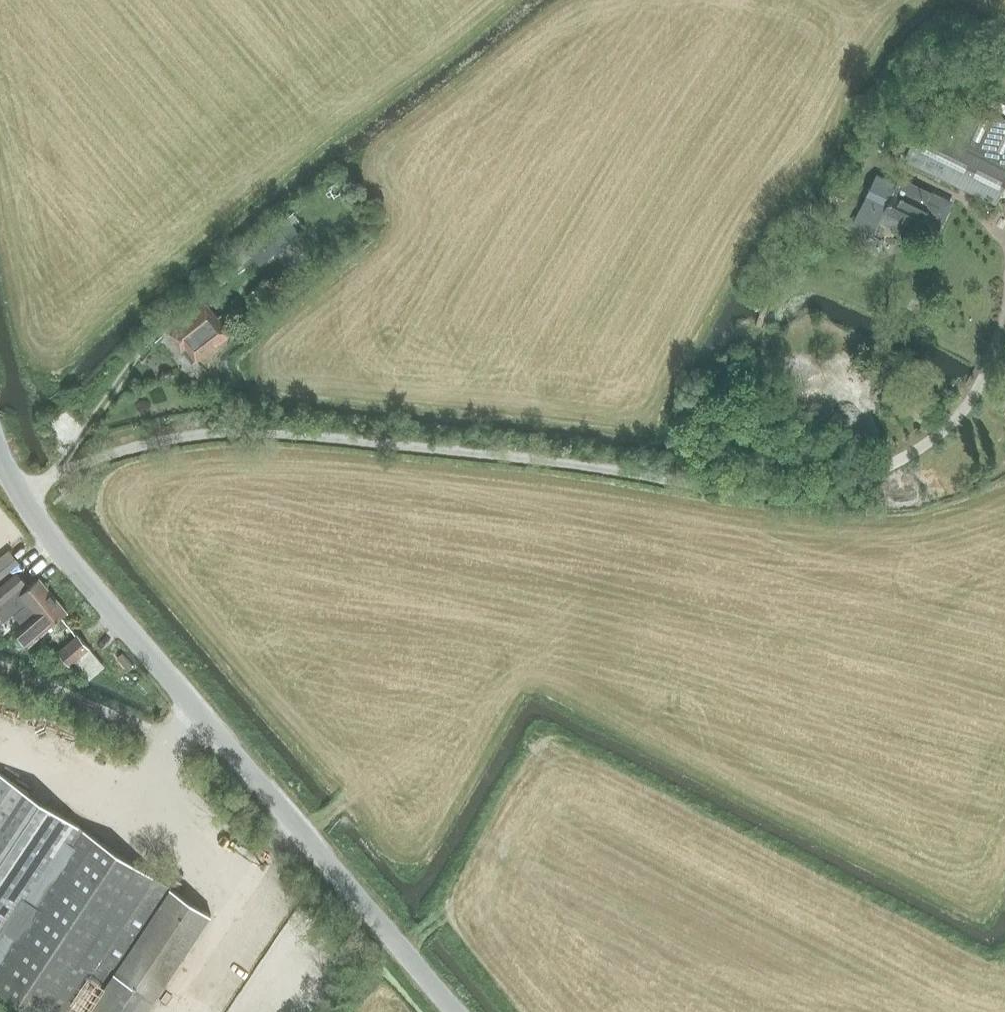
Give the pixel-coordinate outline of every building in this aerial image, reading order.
[(960,186),(996,205),(1004,187),(1004,119),(971,102),(953,138),(923,122),(904,158),(960,186)] [(900,177),(896,185),(876,175),(863,201),(852,223),(872,232),(877,220),(931,244),(951,200),(900,177)] [(272,257),(290,242),(299,235),(286,218),(258,240),(272,257)] [(204,302),(198,307),(184,318),(167,332),(181,351),(186,347),(195,360),(223,339),(229,334),(204,302)] [(0,556),(0,579),(19,563),(8,549),(0,556)] [(22,625),(55,598),(39,579),(27,589),(24,585),(25,584),(17,573),(0,587),(0,617),(3,621),(13,614),(22,625)] [(67,612),(55,598),(22,625),(13,633),(25,647),(67,612)] [(78,635),(57,652),(69,665),(89,648),(78,635)] [(48,805),(0,876),(0,990),(32,1011),(145,1011),(210,914),(171,888),(171,887),(157,878),(144,869),(144,870),(48,805)]
